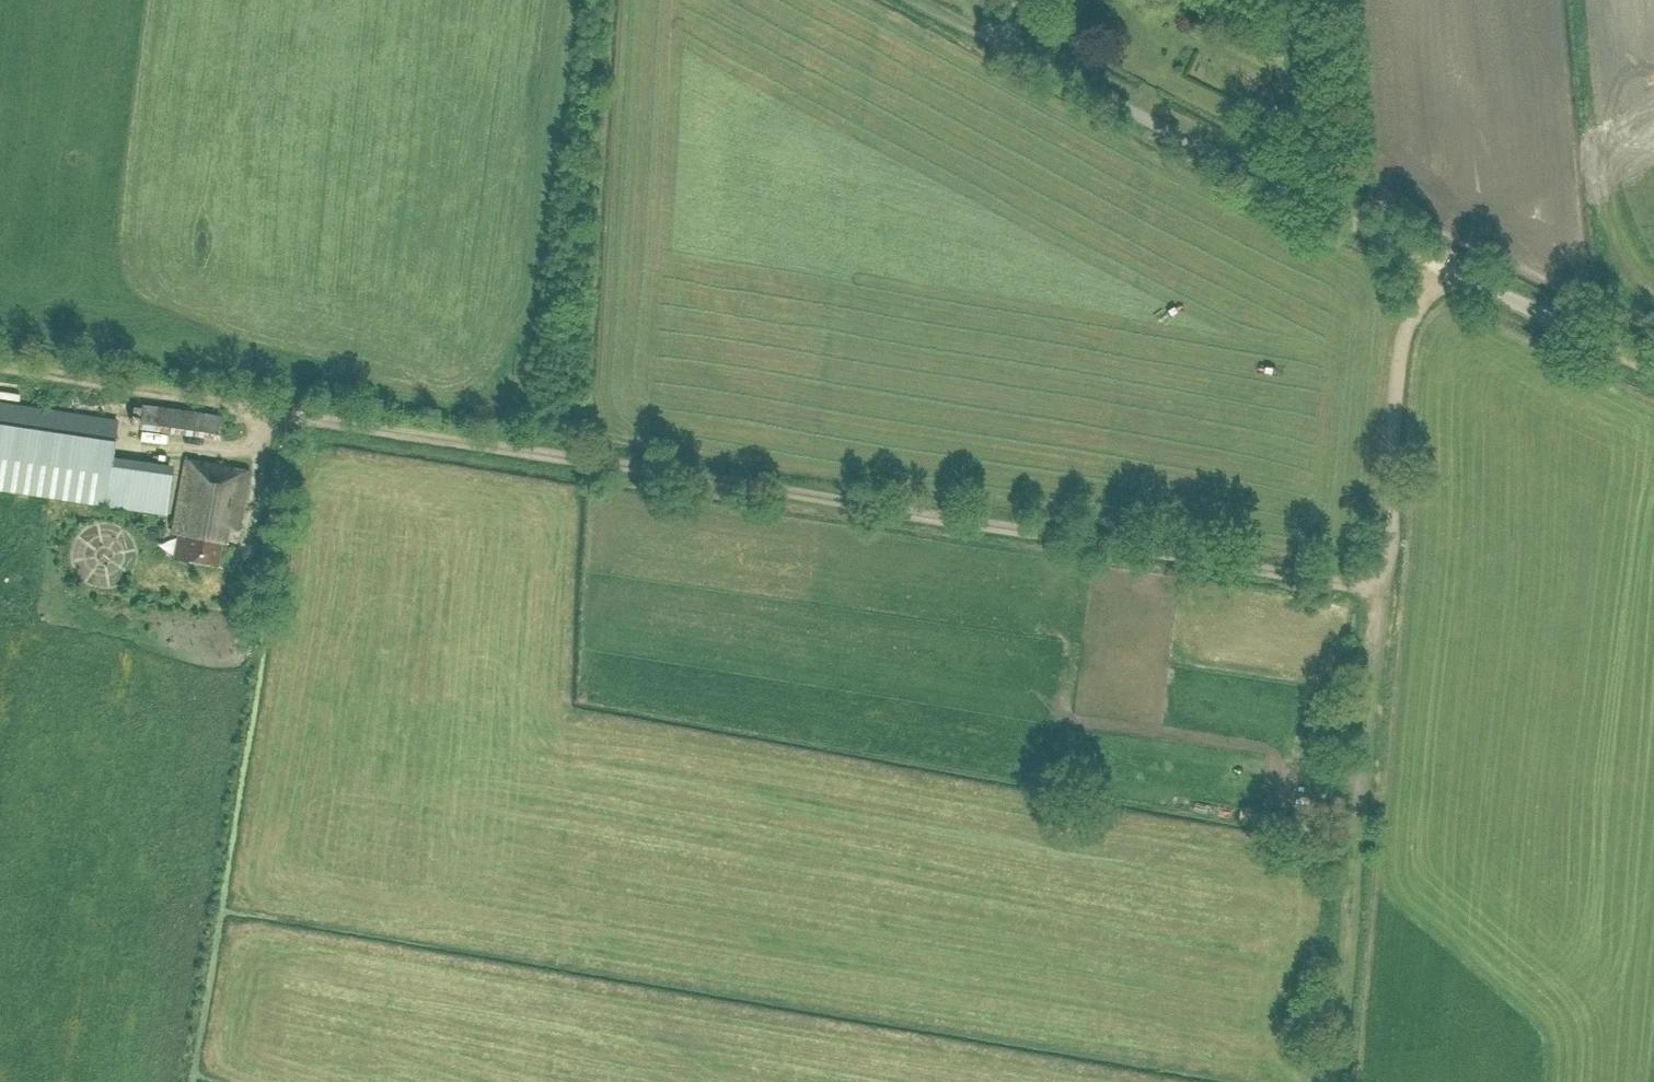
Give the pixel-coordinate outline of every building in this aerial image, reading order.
[(1335,140),(1330,127),(1311,137),(1317,147),(1335,140)] [(133,475),(130,475),(132,459),(109,456),(114,422),(0,404),(0,457),(109,474),(108,480),(97,478),(94,505),(128,509),(166,514),(171,481),(133,475)] [(228,529),(239,531),(249,473),(184,461),(172,534),(177,535),(173,559),(217,567),(221,544),(225,545),(228,529)]
